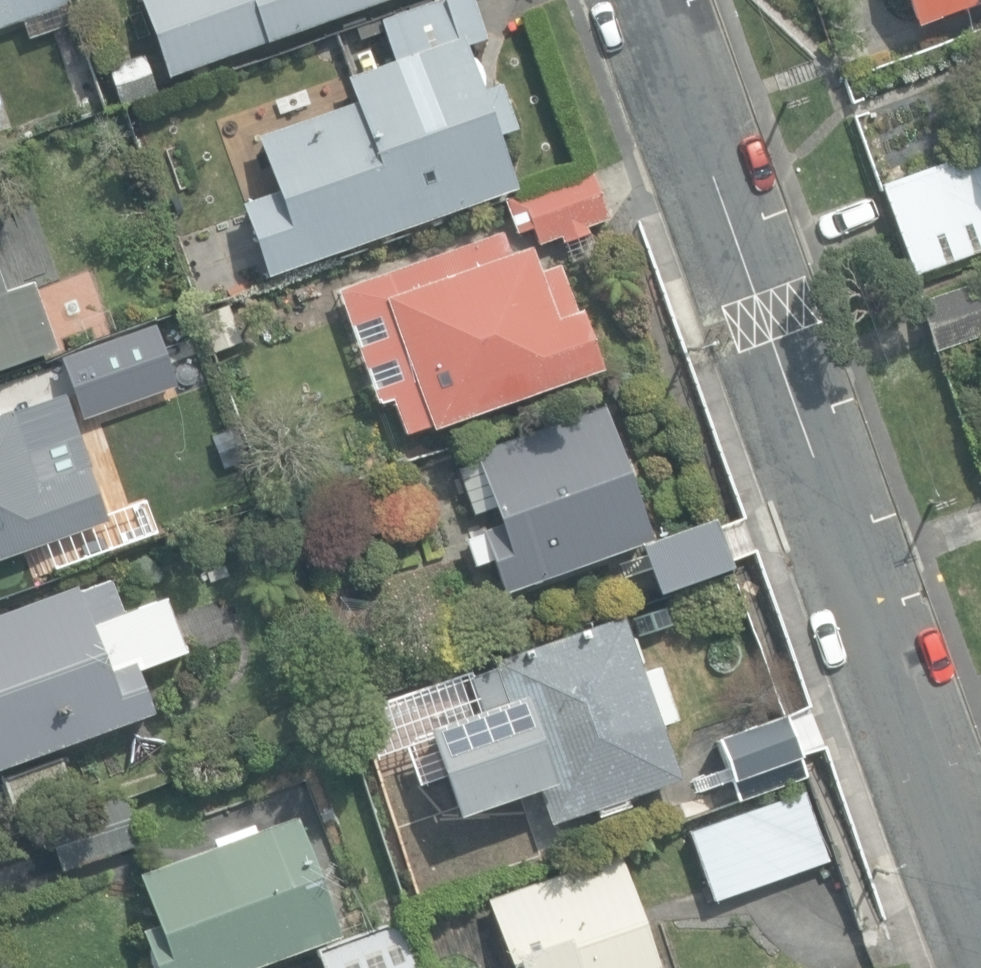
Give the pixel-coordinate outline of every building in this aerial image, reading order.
[(69,6),(67,0),(0,0),(0,29),(69,6)] [(395,0),(137,0),(164,80),(395,0)] [(511,194),(493,141),(520,132),(501,75),(473,85),(461,51),(489,42),(475,0),(435,0),(377,20),(391,61),(341,78),(350,104),(247,139),(265,193),(235,204),(260,278),(511,194)] [(909,31),(980,6),(980,0),(898,0),(909,31)] [(119,107),(160,91),(144,51),(103,67),(119,107)] [(975,136),(980,153),(881,186),(911,276),(980,252),(980,134),(975,136)] [(557,237),(560,244),(607,227),(586,170),(504,200),(516,232),(531,226),(537,244),(557,237)] [(402,437),(601,369),(603,368),(583,309),(574,312),(558,266),(538,272),(530,249),(529,246),(508,253),(501,235),(336,291),(375,405),(389,400),(402,437)] [(56,350),(32,283),(5,293),(0,278),(0,369),(56,350)] [(931,355),(980,338),(980,281),(914,303),(931,355)] [(198,316),(211,353),(241,342),(228,305),(198,316)] [(15,562),(13,557),(107,524),(88,470),(89,470),(64,396),(0,418),(0,567),(15,562)] [(640,549),(657,596),(729,570),(712,523),(650,546),(602,407),(471,452),(475,464),(454,471),(470,516),(494,508),(500,525),(480,532),(466,536),(475,561),(490,556),(503,596),(640,549)] [(150,714),(135,672),(183,654),(164,599),(120,615),(109,582),(76,594),(74,588),(0,615),(0,768),(150,714)] [(518,740),(546,823),(592,808),(596,820),(633,808),(629,796),(677,779),(659,725),(674,720),(655,665),(639,670),(621,613),(492,656),(497,672),(469,681),(492,749),(518,740)] [(712,741),(727,780),(794,754),(779,715),(712,741)] [(15,818),(73,797),(57,755),(0,777),(0,778),(15,818)] [(707,903),(830,863),(802,778),(703,811),(708,825),(684,833),(707,903)] [(40,823),(55,871),(136,846),(121,797),(40,823)] [(148,967),(253,967),(338,939),(296,818),(138,872),(156,926),(135,933),(148,967)] [(615,855),(478,902),(500,967),(498,967),(654,967),(615,855)] [(323,967),(425,967),(398,888),(361,901),(372,932),(317,950),(323,967)]
